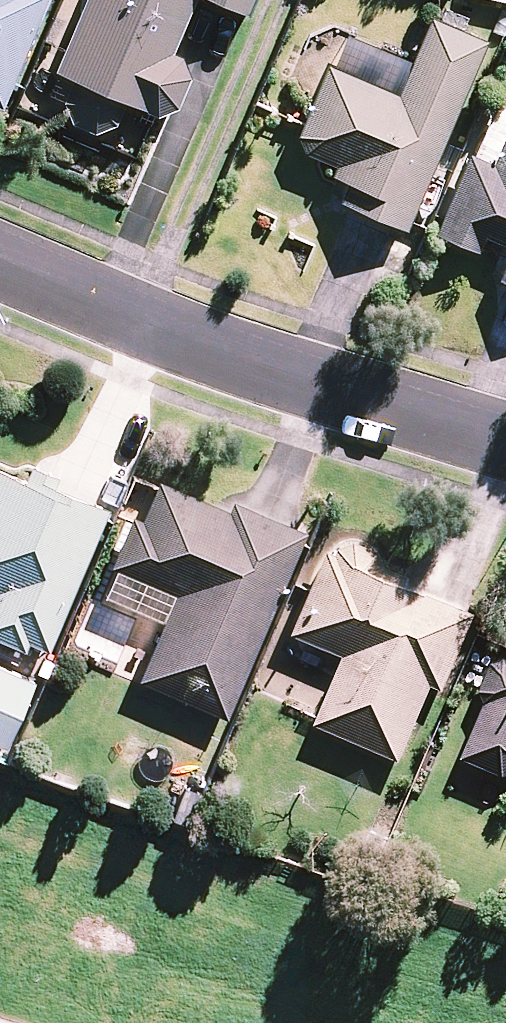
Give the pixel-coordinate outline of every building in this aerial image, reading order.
[(43,0),(0,0),(0,102),(43,0)] [(153,116),(175,105),(188,76),(179,56),(168,52),(191,0),(82,0),(51,72),(70,80),(61,100),(70,123),(91,131),(114,123),(123,102),(153,116)] [(244,13),(249,0),(214,0),(244,13)] [(344,184),(337,200),(402,227),(481,41),(428,19),(411,60),(343,31),(327,67),(293,146),(333,163),(328,177),(344,184)] [(492,163),(468,152),(433,232),(473,249),(480,233),(505,244),(505,129),(492,163)] [(496,278),(505,282),(505,254),(496,278)] [(22,647),(24,641),(47,651),(108,511),(26,474),(22,483),(0,473),(0,637),(22,647)] [(138,680),(175,695),(168,713),(186,721),(194,703),(225,716),(302,533),(220,499),(217,507),(153,480),(106,591),(165,616),(138,680)] [(474,614),(325,550),(289,632),(346,656),(316,724),(399,760),(433,681),(443,685),(474,614)] [(504,656),(499,658),(495,659),(492,662),(489,665),(486,668),(483,672),(482,676),(481,681),(480,685),(480,689),(481,694),(482,698),(484,702),(487,706),(463,756),(503,775),(505,774),(505,656),(504,656)] [(0,669),(0,745),(6,748),(35,685),(0,669)] [(208,804),(178,801),(175,835),(204,838),(208,804)]
